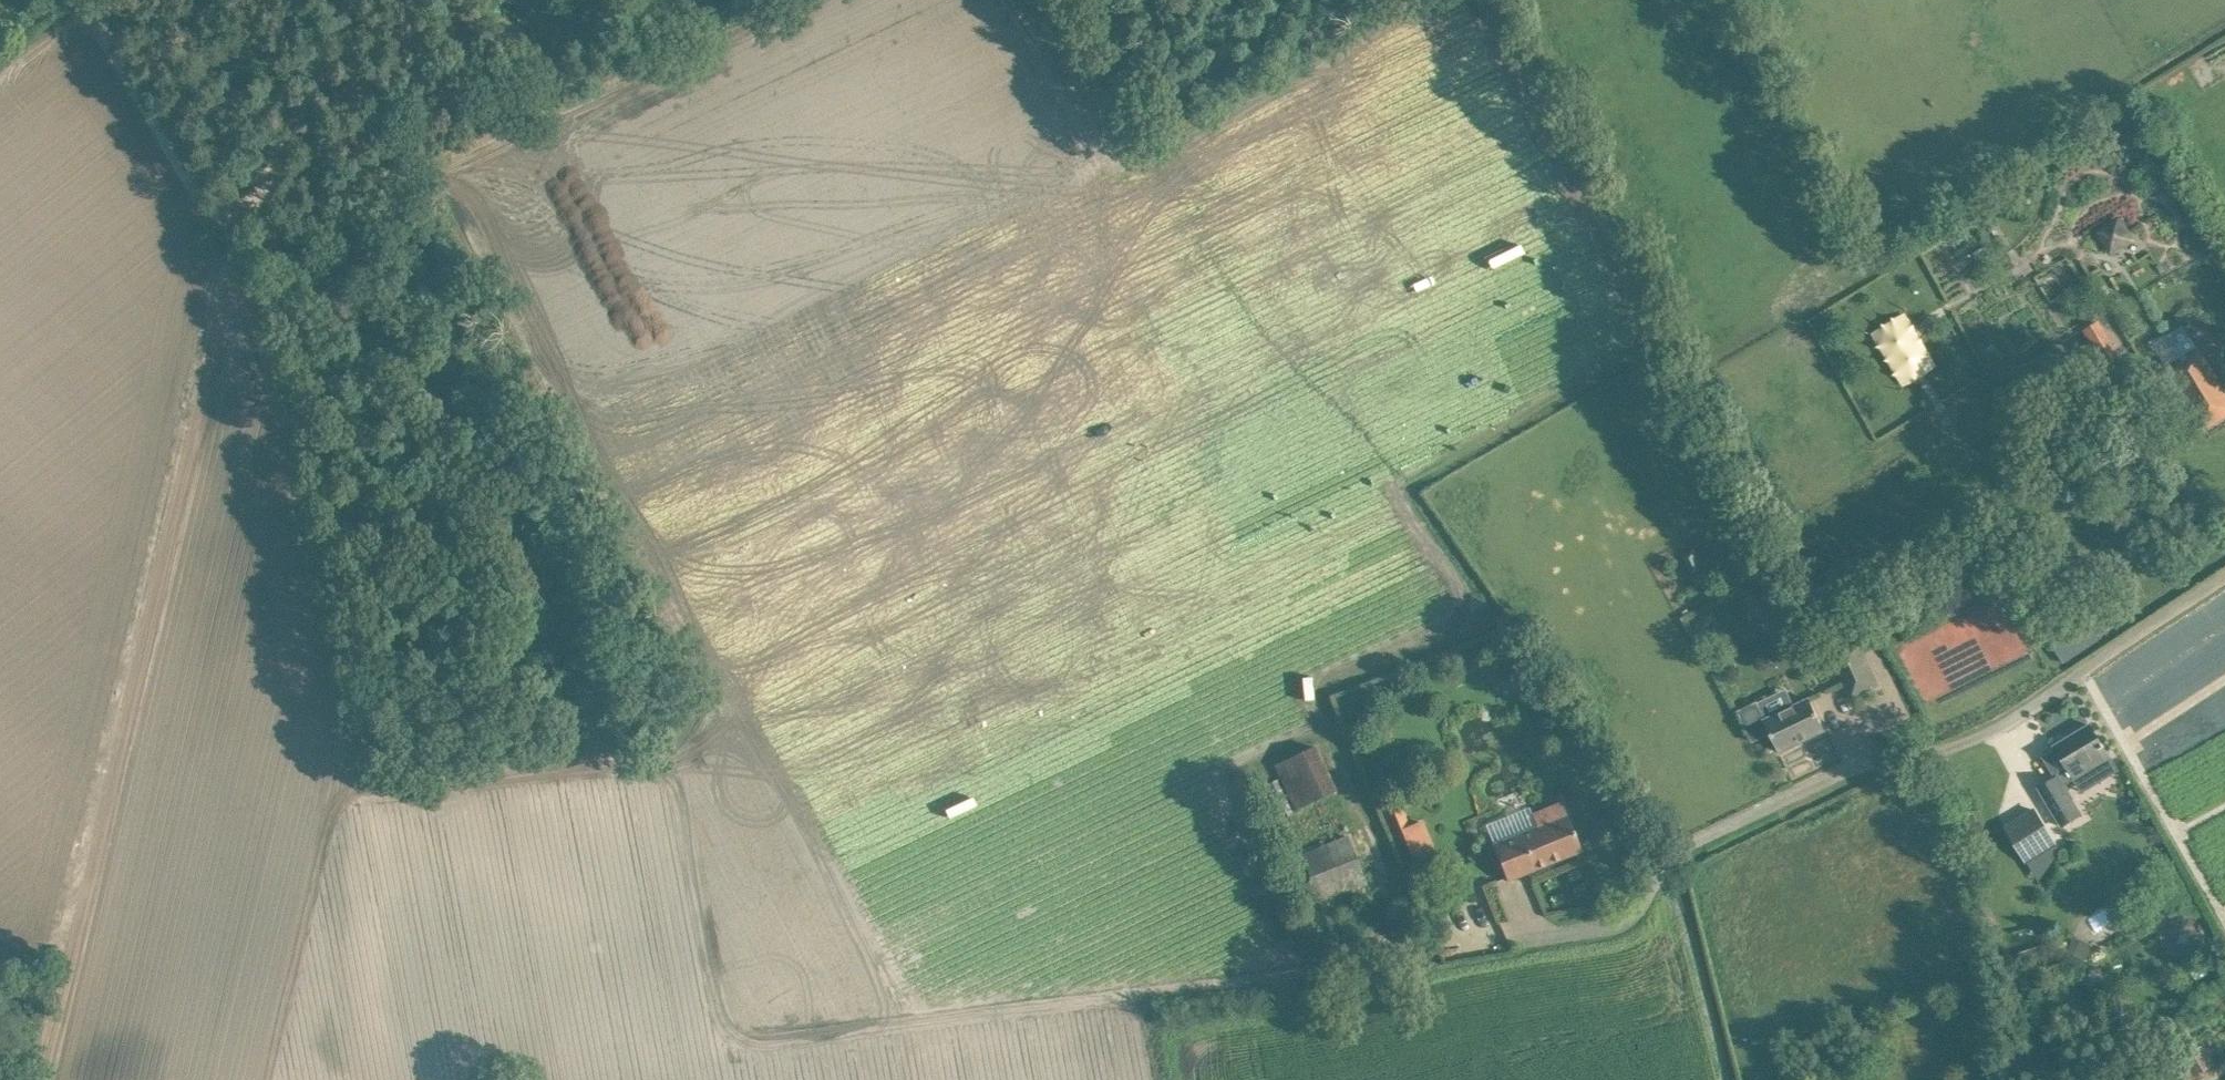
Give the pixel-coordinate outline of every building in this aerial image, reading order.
[(520,3),(511,14),(523,23),(531,13),(520,3)] [(2119,215),(2094,230),(2109,255),(2134,240),(2119,215)] [(2100,320),(2083,331),(2104,362),(2120,352),(2100,320)] [(2166,369),(2203,430),(2224,415),(2224,392),(2199,349),(2166,369)] [(1692,551),(1681,556),(1687,568),(1698,563),(1692,551)] [(2063,661),(2100,636),(2084,613),(2048,637),(2063,661)] [(1858,641),(1839,650),(1849,671),(1841,675),(1852,698),(1878,685),(1858,641)] [(1519,672),(1507,679),(1513,691),(1525,684),(1519,672)] [(1810,698),(1764,720),(1756,704),(1740,712),(1754,739),(1770,731),(1779,752),(1825,730),(1810,698)] [(2069,770),(2039,788),(2062,826),(2081,814),(2064,786),(2074,779),(2082,792),(2118,771),(2090,724),(2054,746),(2069,770)] [(1273,764),(1295,809),(1333,791),(1311,745),(1273,764)] [(1276,778),(1264,784),(1280,818),(1292,813),(1276,778)] [(2131,796),(2130,807),(2139,808),(2140,797),(2131,796)] [(1398,803),(1382,809),(1410,879),(1427,872),(1420,855),(1434,849),(1422,820),(1408,826),(1398,803)] [(1492,845),(1507,880),(1581,850),(1566,815),(1565,816),(1560,803),(1531,815),(1537,827),(1492,845)] [(2057,844),(2035,807),(2004,826),(2026,863),(2057,844)] [(1973,816),(1965,818),(1969,837),(1981,835),(1978,823),(1975,823),(1973,816)] [(1345,832),(1299,852),(1322,909),(1368,889),(1345,832)] [(2080,960),(2087,942),(2073,936),(2067,955),(2080,960)] [(2046,944),(2019,952),(2023,965),(2050,956),(2046,944)] [(2217,1064),(2204,1041),(2181,1054),(2194,1076),(2217,1064)]
